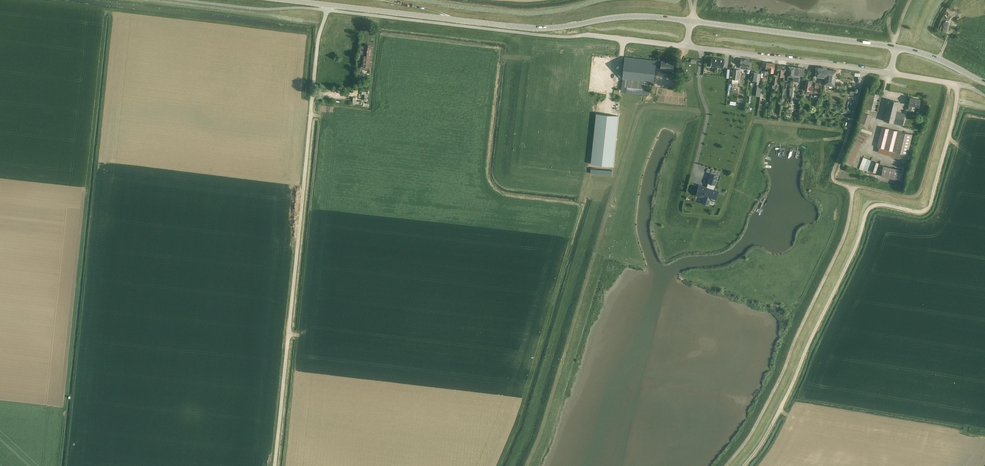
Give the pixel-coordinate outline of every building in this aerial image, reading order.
[(361,46),(360,54),(363,55),(361,66),(361,69),(369,70),(370,67),(371,67),(372,62),(370,62),(372,47),(371,47),(371,45),(365,45),(365,46),(361,46)] [(622,79),(621,92),(626,93),(649,95),(649,94),(651,82),(653,82),(655,68),(660,69),(660,70),(665,70),(665,71),(668,72),(668,71),(673,71),(673,67),(674,62),(661,61),(656,61),(625,57),(624,62),(623,71),(622,79)] [(712,57),(711,67),(724,68),(725,59),(712,57)] [(741,59),(740,68),(749,69),(750,60),(741,59)] [(767,63),(766,68),(768,69),(768,72),(773,73),(774,69),(775,64),(767,63)] [(777,65),(777,70),(777,71),(778,71),(777,76),(783,77),(783,72),(784,72),(784,71),(785,66),(777,65)] [(792,78),(792,80),(792,81),(799,81),(800,76),(804,76),(805,69),(794,67),(792,78)] [(826,69),(826,68),(816,67),(815,76),(825,78),(826,69)] [(836,70),(826,69),(825,78),(824,84),(834,86),(836,70)] [(751,72),(750,77),(750,79),(753,79),(752,81),(754,82),(755,82),(754,84),(758,85),(760,74),(751,72)] [(806,80),(805,85),(804,90),(812,91),(813,87),(810,87),(811,81),(806,80)] [(869,91),(868,96),(865,109),(876,112),(880,94),(869,91)] [(918,106),(919,104),(920,100),(910,98),(908,105),(909,105),(908,110),(911,110),(912,105),(918,106)] [(889,99),(888,104),(884,120),(902,125),(905,114),(896,112),(899,102),(889,99)] [(871,115),(863,112),(859,122),(868,125),(871,115)] [(597,113),(591,164),(613,166),(618,116),(597,113)] [(882,128),(877,147),(878,148),(877,152),(890,156),(890,157),(905,161),(912,135),(882,128)] [(857,134),(844,164),(851,167),(861,143),(864,145),(867,138),(857,134)] [(903,170),(883,166),(880,176),(901,181),(903,170)] [(699,186),(696,195),(704,198),(704,201),(709,202),(710,199),(715,201),(718,191),(713,190),(717,176),(711,175),(707,187),(710,188),(709,192),(706,191),(707,188),(699,186)]
